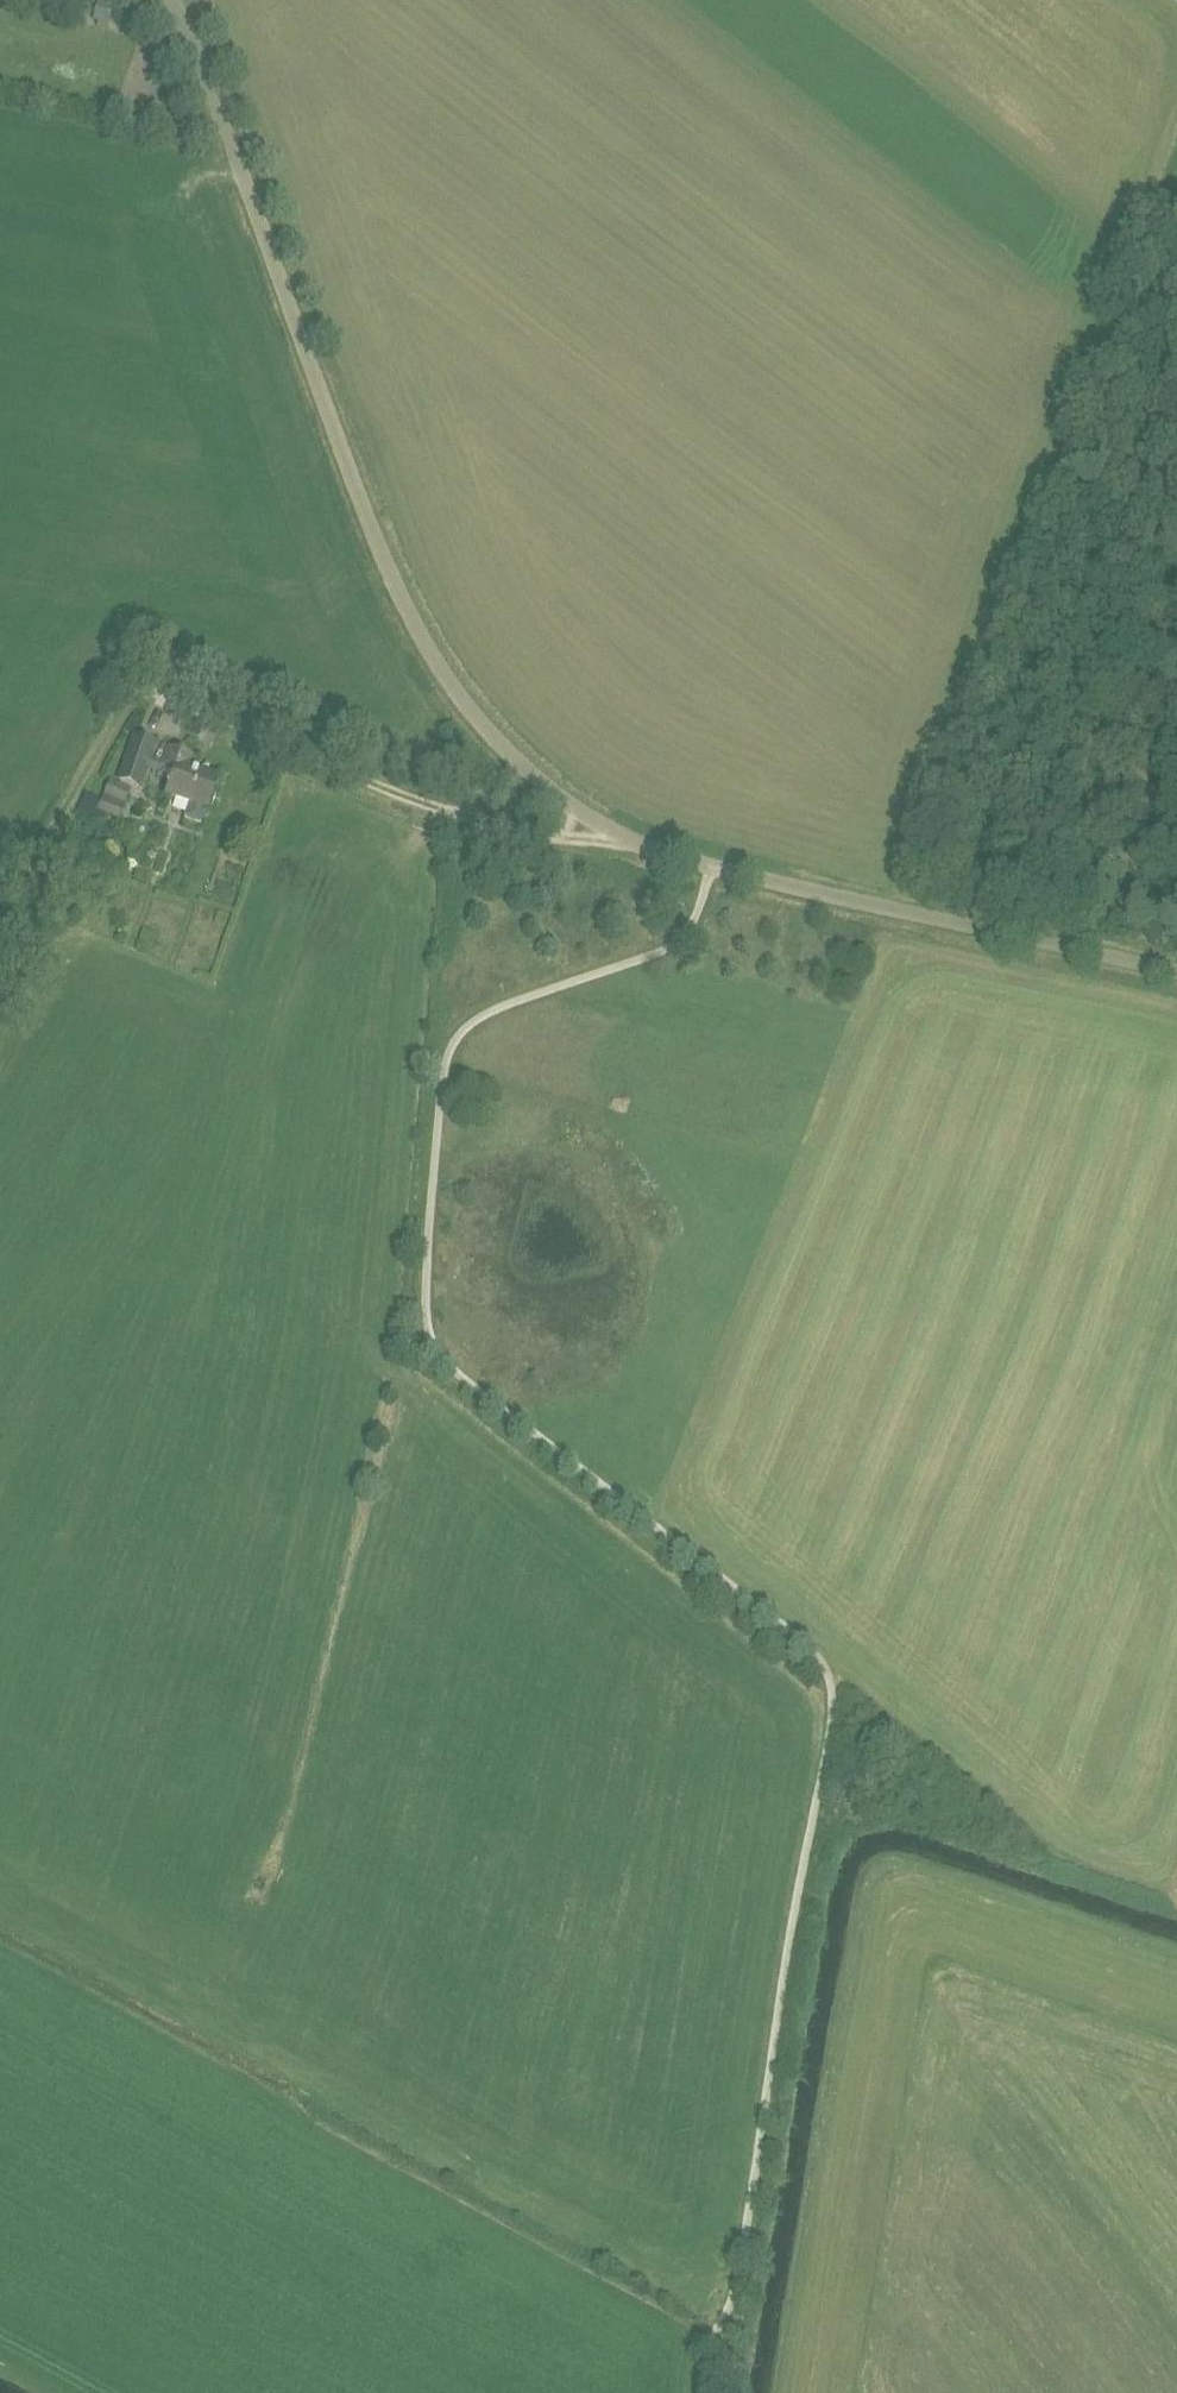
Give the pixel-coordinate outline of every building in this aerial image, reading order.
[(168,747),(162,763),(149,758),(154,742),(137,736),(121,781),(139,787),(145,770),(172,780),(166,795),(190,803),(185,817),(201,823),(206,809),(207,809),(218,778),(192,769),(196,757),(168,747)] [(101,802),(86,794),(77,811),(99,824),(104,817),(120,823),(132,792),(112,781),(101,802)]
